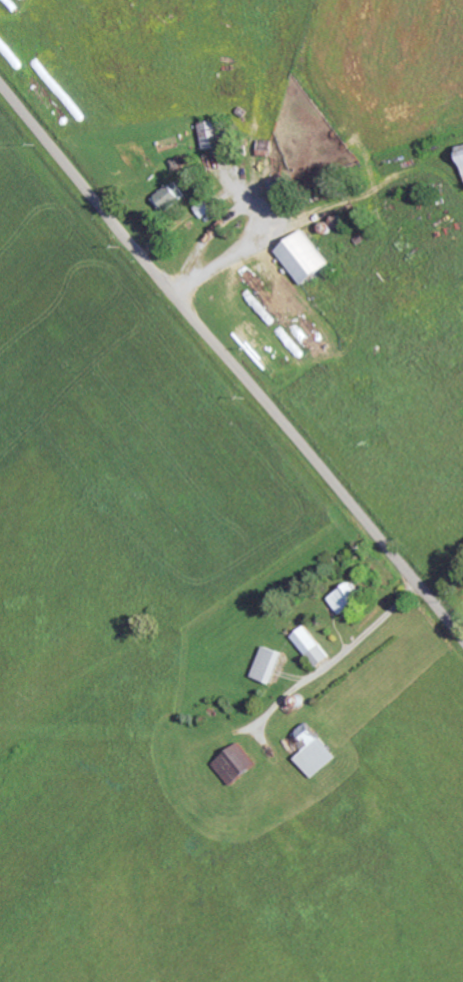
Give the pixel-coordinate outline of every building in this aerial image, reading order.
[(225,145),(220,119),(203,122),(208,149),(225,145)] [(187,197),(178,183),(156,196),(165,211),(187,197)] [(206,218),(218,210),(210,199),(199,206),(206,218)] [(335,265),(310,229),(281,249),(307,285),(335,265)] [(342,615),(364,600),(352,583),(330,598),(342,615)] [(330,657),(304,625),(292,636),(318,667),(330,657)] [(252,677),(273,683),(281,652),(261,646),(252,677)] [(313,778),(339,758),(311,721),(299,730),(312,747),(298,757),(313,778)] [(259,764),(241,743),(215,764),(233,786),(259,764)]
